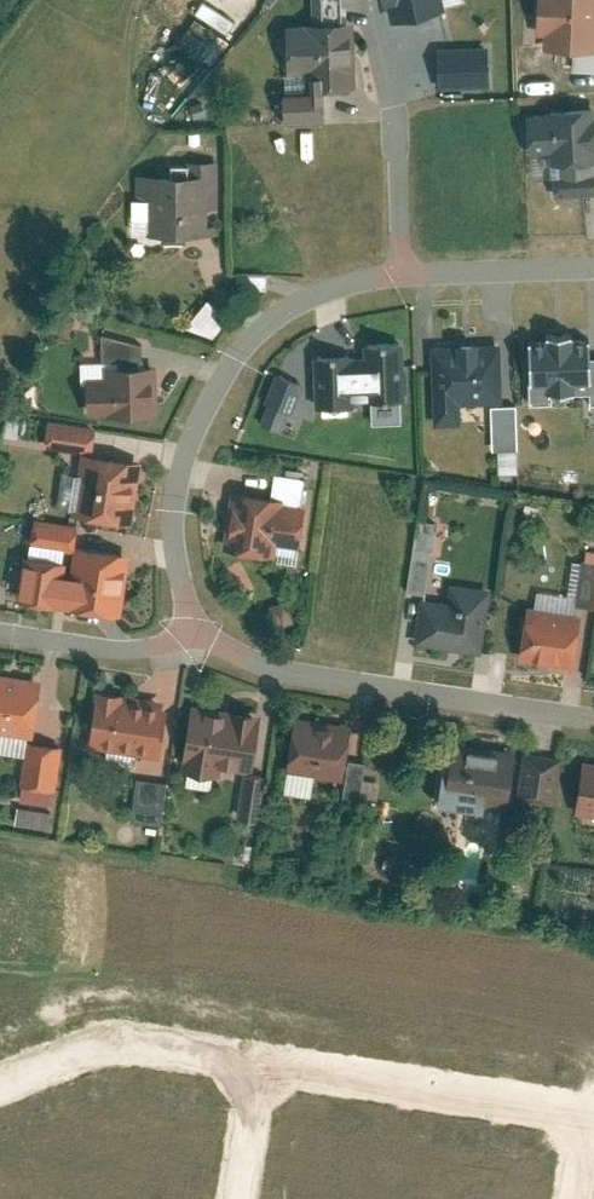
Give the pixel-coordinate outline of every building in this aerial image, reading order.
[(446,0),(388,0),(393,20),(448,7),(446,0)] [(537,33),(545,33),(544,47),(593,50),(593,0),(538,0),(537,33)] [(192,15),(225,30),(230,20),(197,5),(192,15)] [(357,20),(288,23),(289,72),(309,72),(309,89),(359,87),(357,20)] [(192,54),(210,38),(196,22),(177,38),(192,54)] [(490,43),(440,45),(442,86),(492,84),(490,43)] [(530,112),(532,150),(553,149),(556,193),(593,190),(593,105),(548,108),(548,111),(530,112)] [(191,173),(139,173),(139,197),(149,197),(149,234),(210,234),(210,206),(221,206),(221,159),(191,159),(191,173)] [(184,322),(207,339),(225,315),(202,298),(184,322)] [(584,389),(584,401),(593,401),(593,354),(591,354),(590,331),(518,333),(520,400),(546,399),(546,391),(584,389)] [(502,339),(433,342),(436,423),(462,422),(462,402),(505,401),(502,339)] [(403,419),(400,340),(367,342),(370,420),(403,419)] [(317,354),(320,413),(347,412),(346,393),(368,392),(366,351),(317,354)] [(161,413),(160,363),(107,364),(108,375),(89,376),(90,413),(107,412),(107,415),(161,413)] [(262,423),(281,375),(273,372),(254,420),(262,423)] [(263,425),(278,431),(299,382),(284,375),(263,425)] [(145,459),(83,449),(73,513),(135,522),(145,459)] [(275,493),(231,488),(223,550),(274,556),(276,540),(299,543),(304,501),(274,497),(275,493)] [(122,613),(131,552),(77,544),(80,521),(36,515),(30,554),(25,554),(18,599),(122,613)] [(422,592),(434,520),(414,517),(402,589),(422,592)] [(584,560),(578,603),(593,606),(593,561),(584,560)] [(445,600),(421,597),(415,640),(481,650),(491,583),(449,577),(445,600)] [(520,658),(575,667),(584,613),(529,604),(520,658)] [(0,669),(0,729),(35,734),(44,675),(0,669)] [(87,747),(163,757),(169,707),(124,702),(125,691),(95,687),(87,747)] [(223,767),(244,770),(237,815),(260,818),(267,774),(253,772),(261,712),(191,702),(181,768),(222,773),(223,767)] [(345,778),(353,723),(295,715),(287,770),(345,778)] [(65,743),(30,737),(22,782),(57,788),(65,743)] [(508,809),(516,754),(455,745),(447,800),(508,809)] [(556,806),(563,757),(525,751),(518,800),(556,806)] [(593,816),(593,760),(584,759),(576,813),(593,816)] [(125,818),(157,822),(162,779),(131,775),(125,818)] [(11,805),(10,824),(50,826),(51,808),(11,805)]
